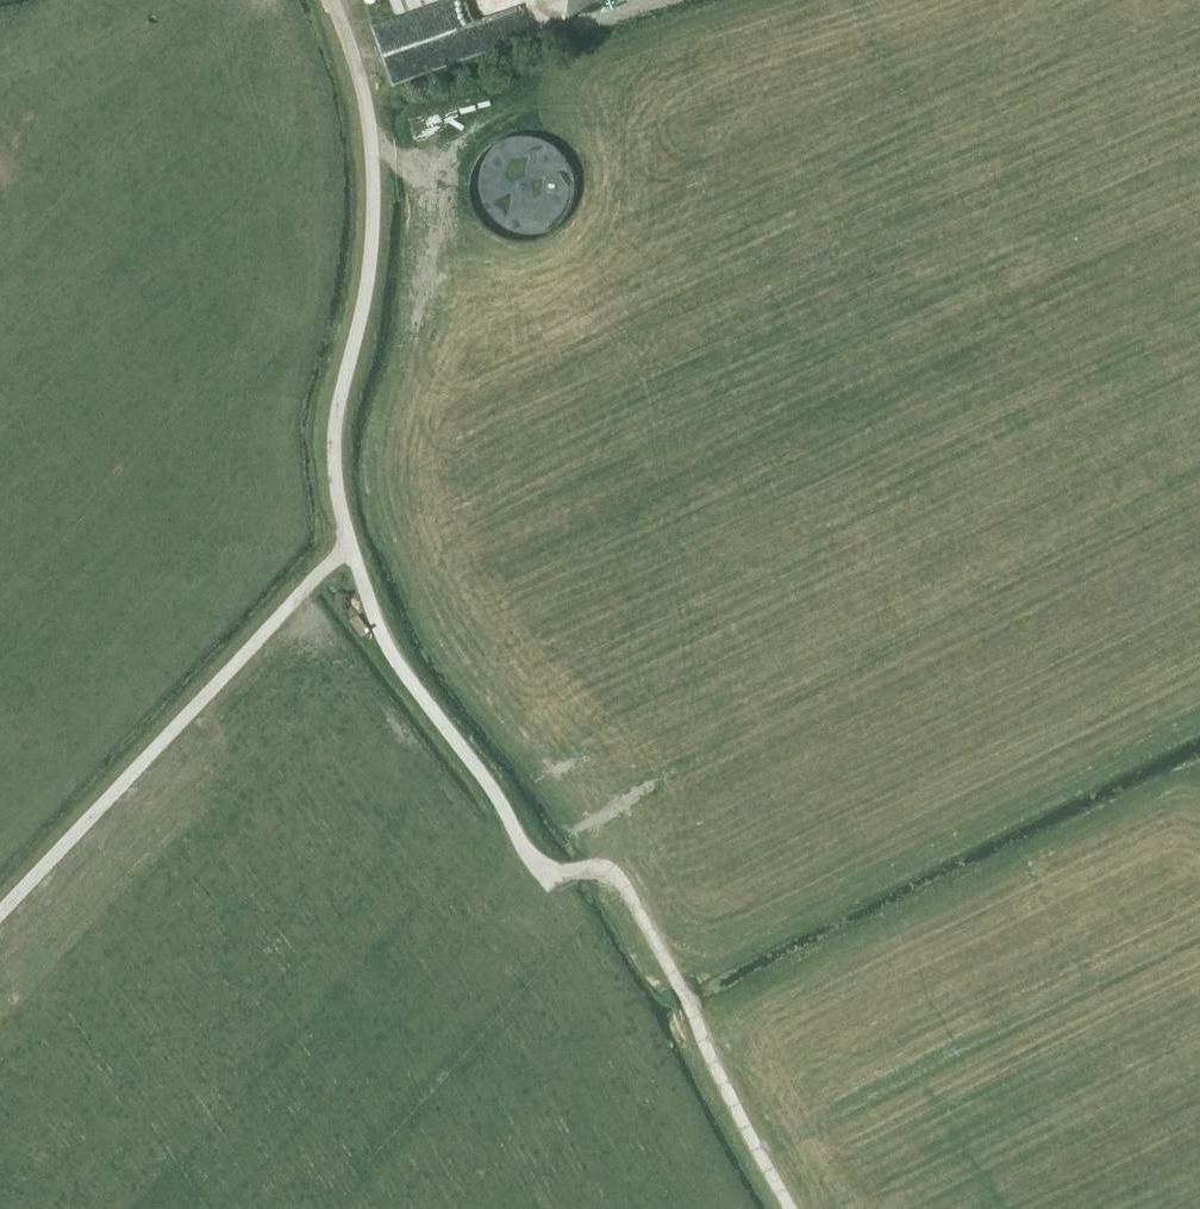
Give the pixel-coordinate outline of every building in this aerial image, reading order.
[(392,12),(433,0),(388,0),(392,12)]
